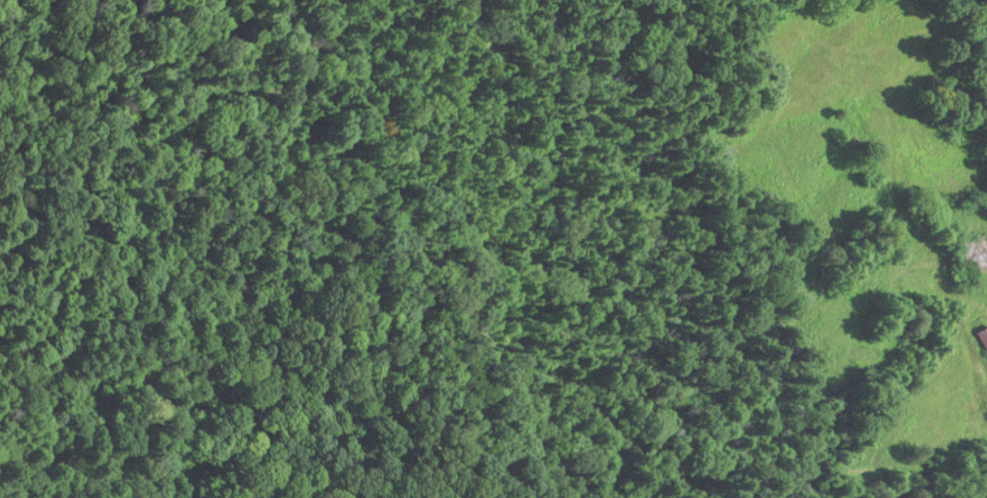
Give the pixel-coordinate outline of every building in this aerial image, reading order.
[(976,335),(986,353),(986,329),(976,335)]
